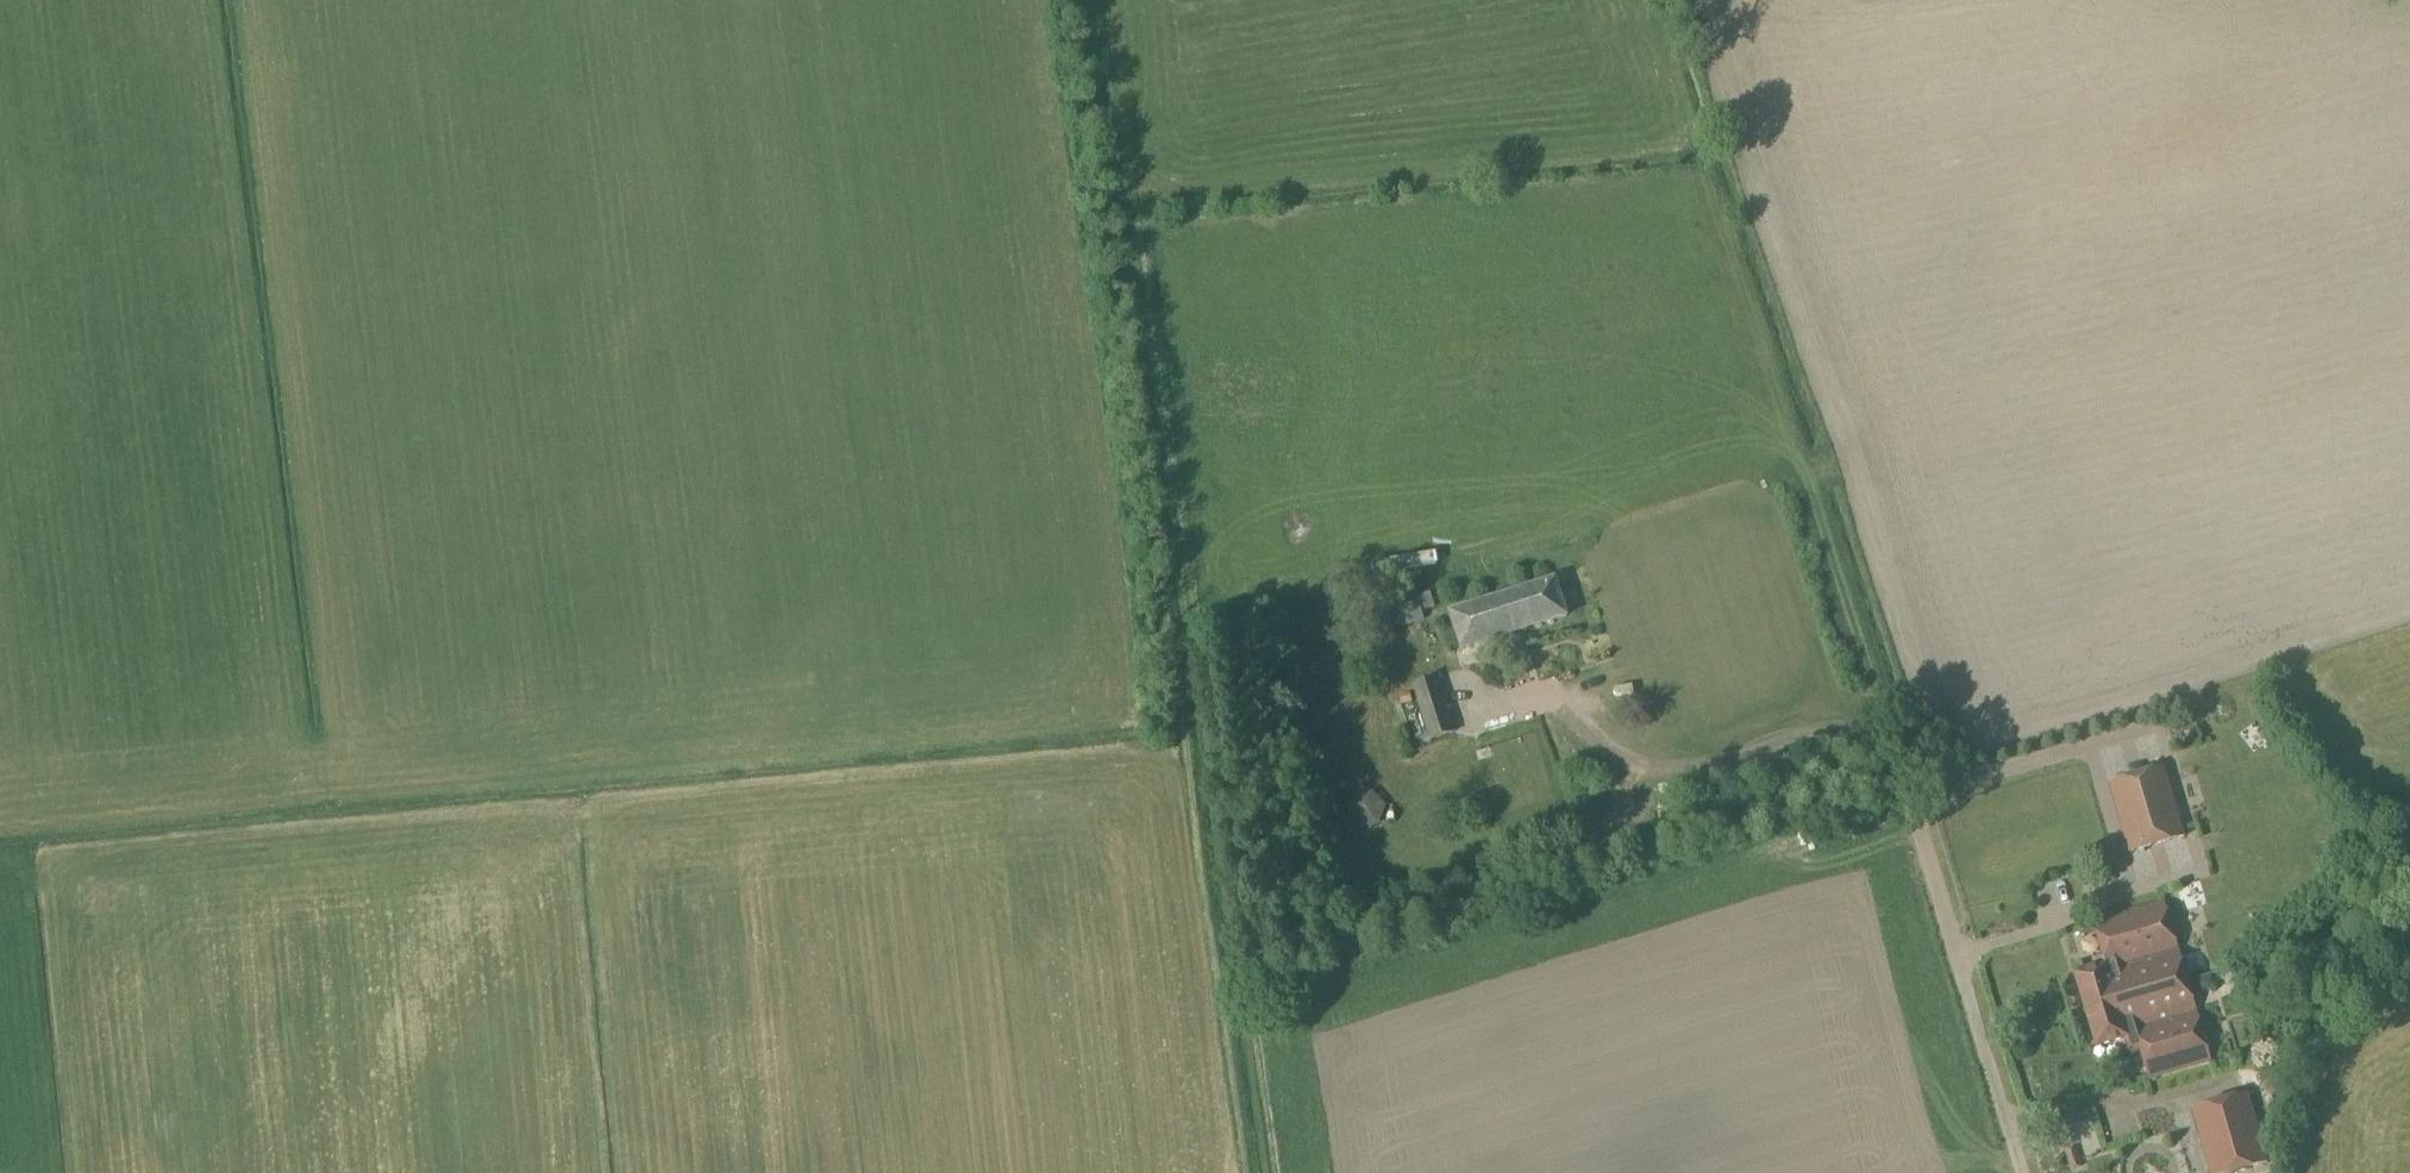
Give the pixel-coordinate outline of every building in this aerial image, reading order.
[(1459,556),(1471,598),(1548,577),(1536,535),(1459,556)] [(1463,651),(1567,618),(1555,582),(1451,615),(1463,651)] [(1379,636),(1425,622),(1422,612),(1435,608),(1430,592),(1372,610),(1379,636)] [(1431,741),(1454,734),(1436,679),(1414,687),(1431,741)] [(2128,854),(2186,838),(2165,767),(2107,784),(2128,854)] [(2193,903),(2207,901),(2204,884),(2190,886),(2193,903)] [(2210,1061),(2178,953),(2164,904),(2094,924),(2107,968),(2075,976),(2097,1048),(2127,1039),(2131,1053),(2140,1050),(2149,1079),(2210,1061)] [(2268,1164),(2248,1095),(2192,1111),(2210,1172),(2237,1172),(2268,1164)]
